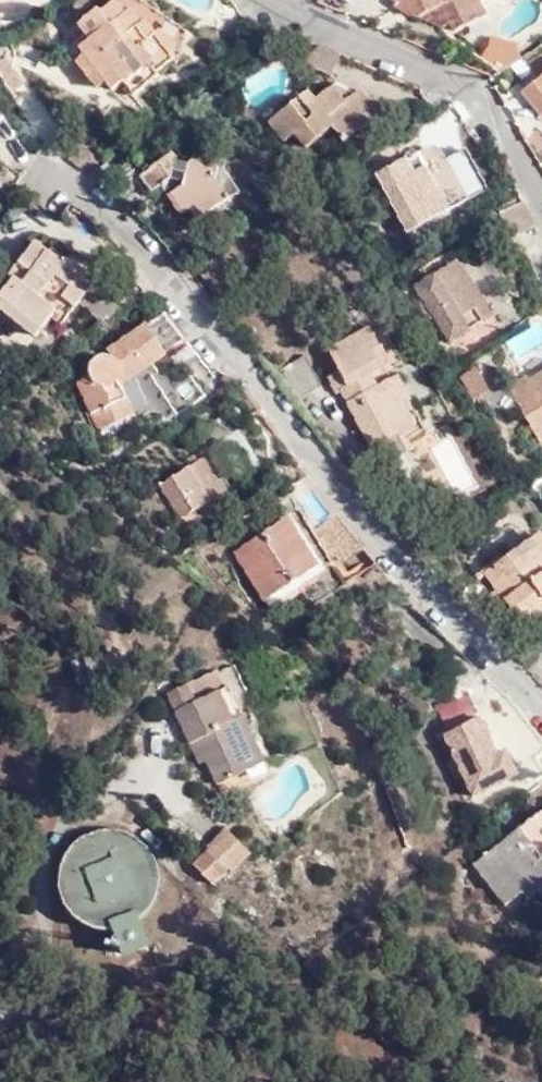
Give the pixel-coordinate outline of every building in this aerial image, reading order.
[(150,71),(164,62),(160,56),(180,43),(171,34),(179,28),(162,17),(144,0),(103,0),(84,12),(93,24),(83,31),(90,41),(83,48),(103,76),(112,71),(117,76),(129,68),(141,58),(150,71)] [(180,43),(189,35),(190,18),(162,0),(144,0),(162,17),(179,28),(171,34),(180,43)] [(417,5),(444,16),(449,14),(453,21),(491,3),(489,0),(415,0),(417,5)] [(492,25),(485,50),(499,61),(522,46),(518,40),(520,32),(492,25)] [(137,78),(150,71),(141,58),(129,68),(137,78)] [(529,73),(541,92),(541,65),(529,73)] [(350,86),(361,77),(341,70),(329,77),(350,86)] [(343,128),(380,103),(361,77),(350,86),(329,77),(317,86),(308,91),(302,84),(268,106),(283,128),(294,120),(305,133),(334,115),(343,128)] [(361,77),(380,103),(390,97),(361,77)] [(310,78),(302,84),(308,91),(317,86),(310,78)] [(161,176),(179,161),(182,145),(179,140),(153,157),(142,144),(122,159),(140,186),(158,174),(161,176)] [(196,148),(192,165),(191,173),(175,182),(188,201),(195,197),(201,206),(231,186),(220,164),(227,154),(198,145),(196,148)] [(179,161),(192,165),(196,148),(182,145),(179,161)] [(243,178),(227,154),(220,164),(231,186),(243,178)] [(401,222),(453,190),(434,162),(419,172),(406,155),(384,167),(381,164),(366,173),(401,222)] [(507,227),(527,216),(512,188),(492,199),(507,227)] [(195,197),(188,201),(185,202),(191,213),(201,206),(195,197)] [(34,222),(25,234),(36,243),(45,232),(34,222)] [(36,243),(25,234),(9,255),(14,258),(0,275),(0,286),(36,314),(50,297),(59,304),(85,270),(74,261),(82,251),(67,239),(63,245),(45,232),(36,243)] [(442,313),(450,324),(482,304),(448,249),(412,270),(423,285),(414,291),(433,319),(442,313)] [(82,251),(74,261),(85,270),(93,260),(82,251)] [(423,285),(412,270),(403,275),(414,291),(423,285)] [(181,336),(158,305),(89,348),(93,355),(90,355),(84,351),(71,362),(70,370),(79,388),(70,394),(98,437),(130,416),(112,387),(117,376),(181,336)] [(441,331),(450,324),(442,313),(433,319),(441,331)] [(337,390),(361,420),(408,382),(392,362),(382,369),(373,359),(383,349),(358,321),(319,351),(333,368),(322,376),(332,390),(337,390)] [(273,379),(296,410),(321,389),(299,360),(273,379)] [(535,379),(529,371),(503,390),(533,431),(541,425),(541,375),(535,379)] [(408,382),(361,420),(378,440),(384,435),(421,481),(441,467),(410,427),(430,411),(408,382)] [(208,440),(200,446),(220,479),(229,474),(208,440)] [(220,479),(200,446),(191,451),(191,450),(160,469),(181,504),(220,479)] [(348,531),(321,496),(294,515),(320,552),(348,531)] [(302,555),(267,509),(222,543),(255,588),(302,555)] [(516,530),(541,566),(541,558),(540,555),(541,554),(541,545),(527,523),(516,530)] [(541,583),(541,566),(516,530),(471,562),(504,610),(533,589),(541,583)] [(533,589),(536,593),(541,589),(541,583),(533,589)] [(506,650),(539,668),(541,664),(541,636),(531,630),(506,650)] [(219,748),(213,751),(228,774),(255,759),(262,767),(279,756),(231,676),(228,678),(220,662),(190,677),(167,690),(195,736),(206,728),(219,748)] [(504,703),(494,691),(478,705),(518,754),(535,739),(534,738),(528,731),(504,703)] [(467,704),(432,720),(443,744),(452,762),(461,782),(505,761),(494,737),(485,741),(467,704)] [(207,755),(213,751),(219,748),(206,728),(195,736),(207,755)] [(443,744),(435,748),(443,766),(452,762),(443,744)] [(463,865),(497,905),(529,877),(541,892),(541,800),(463,865)] [(236,817),(192,852),(217,876),(257,845),(236,817)] [(138,923),(160,906),(143,888),(148,878),(150,859),(146,843),(131,827),(113,819),(98,819),(79,829),(67,842),(60,860),(62,876),(71,894),(84,902),(100,908),(120,906),(138,923)]
